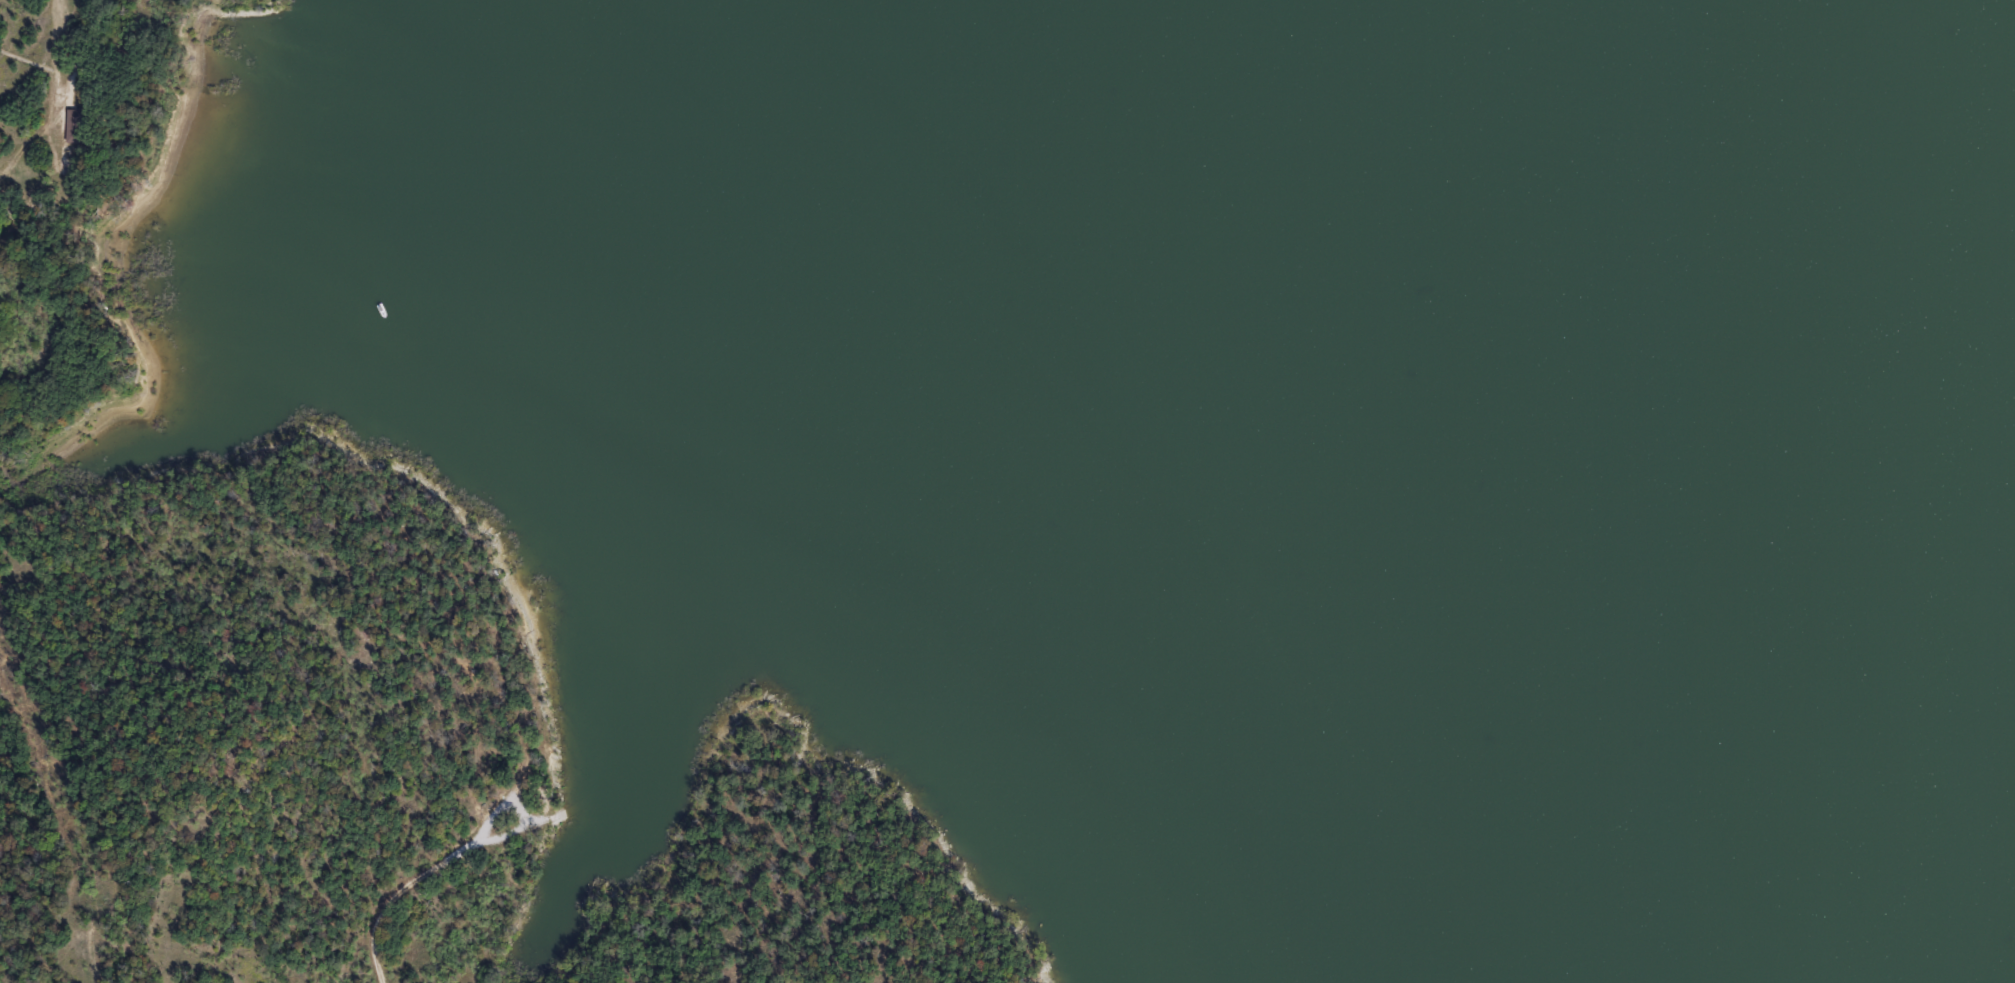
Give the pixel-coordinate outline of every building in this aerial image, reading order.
[(64,142),(64,108),(83,108),(83,142),(64,142)]
